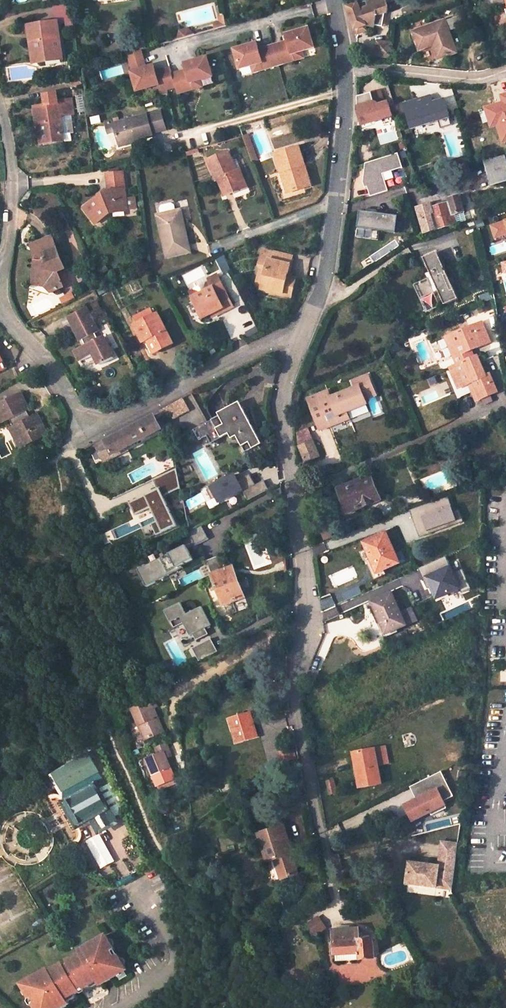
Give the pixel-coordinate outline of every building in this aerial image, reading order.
[(354,27),(355,30),(356,30),(365,27),(376,26),(376,24),(377,17),(377,15),(381,15),(385,14),(388,13),(389,7),(387,0),(367,0),(347,7),(354,27)] [(377,17),(376,24),(384,25),(385,14),(381,15),(377,15),(377,17)] [(414,31),(420,49),(434,45),(438,58),(456,52),(449,31),(465,26),(461,15),(414,31)] [(27,29),(29,45),(31,46),(34,67),(61,64),(56,26),(27,29)] [(293,60),(291,53),(300,51),(313,47),(307,28),(287,34),(289,40),(286,41),(271,45),(277,64),(293,60)] [(393,43),(382,42),(382,46),(377,45),(376,57),(392,58),(393,43)] [(277,64),(271,45),(258,49),(255,50),(253,43),(233,49),(239,68),(251,65),(261,62),(263,68),(277,64)] [(291,53),(293,60),(302,57),(300,51),(291,53)] [(174,86),(176,92),(191,88),(189,81),(199,79),(211,76),(206,56),(186,61),(188,68),(185,69),(171,73),(169,66),(168,66),(173,86),(174,86)] [(251,65),(253,71),(263,68),(261,62),(251,65)] [(152,71),(150,64),(130,70),(135,89),(157,83),(159,89),(165,88),(173,86),(168,66),(154,70),(152,71)] [(200,85),(199,79),(189,81),(191,88),(200,85)] [(392,116),(386,95),(379,98),(376,90),(358,96),(358,110),(362,125),(392,116)] [(31,107),(32,126),(37,125),(38,143),(58,141),(58,139),(56,117),(67,116),(70,115),(68,100),(54,102),(53,95),(41,97),(42,106),(31,107)] [(405,104),(412,128),(450,116),(444,101),(433,104),(431,97),(405,104)] [(160,110),(113,122),(118,141),(137,136),(138,138),(153,135),(153,132),(165,128),(160,110)] [(69,138),(67,116),(56,117),(58,139),(69,138)] [(497,121),(503,140),(505,139),(505,118),(497,121)] [(137,136),(118,141),(119,146),(139,140),(138,138),(137,136)] [(249,142),(244,144),(253,166),(257,164),(249,142)] [(284,167),(290,188),(308,182),(296,144),(274,150),(280,168),(284,167)] [(234,169),(226,149),(208,157),(216,177),(218,177),(225,193),(243,185),(237,168),(234,169)] [(398,152),(360,163),(369,196),(388,190),(384,180),(393,177),(391,170),(402,167),(398,152)] [(494,182),(505,178),(505,161),(504,155),(488,160),(494,182)] [(280,168),(286,189),(290,188),(284,167),(280,168)] [(85,208),(96,221),(110,209),(127,207),(123,168),(106,170),(108,188),(105,188),(85,208)] [(432,203),(418,207),(425,231),(467,220),(465,211),(462,197),(433,205),(432,203)] [(160,207),(162,212),(176,208),(175,203),(171,201),(162,204),(160,207)] [(162,212),(158,213),(167,251),(190,245),(180,207),(176,208),(162,212)] [(360,210),(357,227),(397,232),(399,215),(360,210)] [(493,226),(497,237),(505,234),(505,221),(493,226)] [(34,254),(33,256),(36,257),(35,262),(32,262),(29,274),(46,279),(49,287),(61,281),(55,266),(62,263),(49,231),(38,236),(40,240),(30,244),(34,254)] [(289,252),(261,243),(256,261),(258,262),(255,273),(261,275),(260,284),(279,289),(281,284),(290,287),(293,276),(284,273),(289,252)] [(444,303),(460,296),(440,248),(426,254),(432,269),(429,271),(430,274),(416,281),(423,298),(429,295),(432,299),(435,301),(439,303),(444,303)] [(191,293),(201,314),(223,303),(224,305),(232,302),(216,270),(207,275),(211,284),(191,293)] [(492,287),(480,292),(482,303),(494,298),(492,287)] [(69,289),(60,294),(62,298),(60,299),(61,300),(72,294),(69,289)] [(428,310),(444,303),(439,303),(435,301),(432,299),(429,295),(423,298),(428,310)] [(86,304),(70,311),(81,336),(84,336),(85,341),(76,345),(80,354),(93,348),(97,359),(111,352),(102,333),(98,335),(95,330),(97,329),(86,304)] [(172,342),(158,308),(133,319),(142,338),(146,336),(152,333),(158,348),(172,342)] [(453,336),(461,354),(456,356),(459,364),(456,365),(464,385),(470,382),(475,380),(483,397),(499,390),(492,372),(487,374),(479,355),(476,356),(473,349),(494,340),(485,321),(453,336)] [(146,336),(152,351),(158,348),(152,333),(146,336)] [(281,361),(276,351),(259,359),(265,369),(281,361)] [(451,367),(460,387),(464,385),(456,365),(451,367)] [(351,415),(350,414),(347,409),(366,401),(364,397),(362,392),(373,387),(366,371),(350,378),(353,385),(330,395),(327,389),(307,398),(319,424),(329,419),(327,413),(335,410),(340,420),(351,415)] [(475,380),(470,382),(478,399),(483,397),(475,380)] [(0,394),(0,417),(4,415),(8,421),(5,423),(11,436),(15,433),(20,444),(34,438),(32,433),(38,431),(28,411),(23,414),(20,406),(22,405),(14,387),(0,394)] [(375,392),(373,387),(362,392),(364,397),(375,392)] [(188,405),(184,396),(160,409),(161,411),(107,438),(106,437),(96,442),(104,457),(163,427),(158,419),(175,410),(176,412),(188,405)] [(368,405),(366,401),(347,409),(350,414),(368,405)] [(244,409),(241,403),(234,407),(237,412),(244,409)] [(258,440),(244,409),(237,412),(234,407),(219,413),(220,416),(194,428),(198,439),(206,435),(208,438),(226,430),(229,434),(231,440),(236,437),(241,448),(244,447),(250,460),(261,454),(258,448),(255,442),(258,440)] [(335,410),(327,413),(329,419),(319,424),(321,429),(340,420),(335,410)] [(300,446),(307,462),(322,455),(310,428),(298,433),(300,446)] [(229,434),(226,430),(208,438),(210,443),(229,434)] [(250,460),(244,447),(241,448),(247,461),(250,460)] [(207,485),(217,503),(243,489),(233,471),(207,485)] [(348,513),(381,500),(371,475),(338,489),(348,513)] [(247,497),(267,489),(263,482),(244,490),(247,497)] [(447,496),(410,510),(419,536),(457,522),(447,496)] [(200,531),(187,537),(193,550),(206,544),(200,531)] [(366,542),(379,573),(401,563),(389,533),(366,542)] [(135,575),(143,592),(179,573),(177,571),(189,564),(182,551),(135,575)] [(245,605),(235,573),(224,577),(219,562),(205,567),(220,613),(245,605)] [(372,601),(383,624),(388,622),(392,630),(407,624),(392,593),(372,601)] [(208,631),(199,612),(184,620),(178,608),(162,616),(171,633),(181,628),(187,641),(190,640),(193,646),(205,640),(202,634),(208,631)] [(214,658),(208,645),(189,654),(196,667),(214,658)] [(144,711),(141,704),(126,712),(130,720),(137,715),(144,711)] [(255,736),(249,710),(226,716),(234,741),(255,736)] [(144,711),(137,715),(130,720),(143,745),(162,736),(154,719),(149,721),(144,711)] [(358,751),(361,772),(364,772),(367,785),(385,782),(382,763),(392,762),(389,745),(379,747),(358,751)] [(145,763),(158,790),(175,781),(165,761),(171,758),(164,746),(153,752),(156,757),(145,763)] [(94,783),(109,775),(97,753),(94,755),(91,751),(68,763),(69,765),(63,768),(71,785),(77,782),(82,790),(94,783)] [(454,795),(441,770),(410,786),(417,799),(408,803),(412,812),(419,808),(422,815),(430,810),(432,814),(447,806),(444,799),(454,795)] [(364,772),(361,772),(358,773),(361,786),(367,785),(364,772)] [(175,781),(158,790),(160,794),(178,785),(175,781)] [(114,818),(125,811),(111,782),(98,790),(114,818)] [(66,803),(96,787),(94,783),(82,790),(61,802),(78,831),(95,822),(94,818),(79,826),(66,803)] [(98,790),(96,787),(66,803),(79,826),(94,818),(95,822),(99,827),(114,819),(114,818),(98,790)] [(422,815),(419,808),(412,812),(408,803),(406,805),(413,819),(422,815)] [(114,819),(99,827),(101,831),(116,822),(114,819)] [(292,852),(294,851),(285,823),(258,831),(266,858),(264,859),(270,880),(297,872),(292,852)] [(435,885),(436,875),(452,877),(457,843),(441,840),(438,864),(408,860),(405,881),(435,885)] [(435,885),(451,888),(452,877),(436,875),(435,885)] [(317,915),(305,924),(313,937),(326,927),(317,915)] [(346,924),(333,925),(335,960),(375,957),(374,938),(362,939),(361,927),(347,928),(346,924)] [(104,937),(78,952),(79,956),(68,963),(69,966),(63,970),(61,967),(48,975),(46,972),(21,987),(33,1007),(64,1007),(68,1006),(65,1002),(81,993),(84,997),(98,988),(124,972),(116,959),(114,961),(110,954),(113,952),(104,937)]
